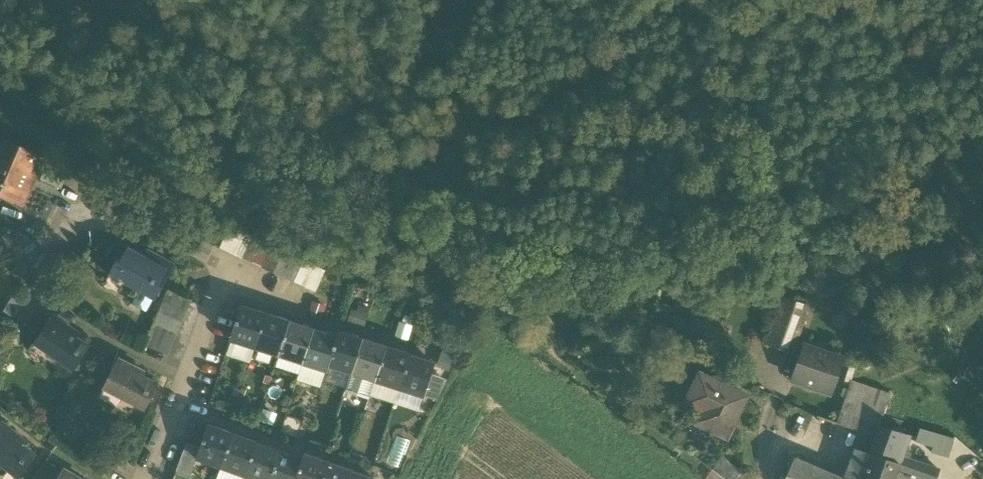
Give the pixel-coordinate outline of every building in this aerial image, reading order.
[(3,159),(0,157),(0,196),(20,205),(27,188),(22,185),(36,155),(10,143),(3,159)] [(230,226),(220,248),(231,253),(241,232),(230,226)] [(251,236),(241,232),(231,253),(241,258),(251,236)] [(261,241),(251,236),(241,258),(251,263),(261,241)] [(261,241),(251,263),(262,268),(272,246),(261,241)] [(174,266),(146,250),(143,255),(125,245),(108,275),(109,275),(112,271),(126,279),(123,283),(125,284),(125,282),(139,290),(154,298),(153,300),(154,300),(174,266)] [(272,246),(262,268),(272,273),(282,251),(272,246)] [(43,250),(31,271),(41,277),(53,257),(43,250)] [(81,258),(71,251),(64,263),(58,272),(68,278),(81,258)] [(292,256),(282,251),(272,273),(283,278),(292,256)] [(292,256),(283,278),(293,282),(303,261),(292,256)] [(53,257),(41,277),(51,283),(58,272),(64,263),(53,257)] [(313,266),(303,261),(293,282),(303,287),(313,266)] [(313,266),(303,287),(314,292),(324,271),(313,266)] [(126,279),(112,271),(109,275),(123,283),(126,279)] [(139,290),(131,304),(146,312),(153,300),(154,298),(139,290)] [(190,301),(168,291),(163,302),(185,312),(190,301)] [(185,312),(163,302),(159,313),(181,322),(185,312)] [(265,315),(240,307),(229,340),(254,348),(265,315)] [(807,312),(792,307),(786,323),(801,328),(807,312)] [(181,322),(159,313),(154,323),(176,333),(181,322)] [(288,323),(265,315),(254,348),(278,355),(288,323)] [(88,347),(65,331),(68,327),(52,316),(37,338),(51,348),(48,352),(73,370),(88,347)] [(176,333),(154,323),(149,334),(171,343),(176,333)] [(312,330),(288,323),(278,355),(301,363),(312,330)] [(801,328),(786,323),(778,346),(793,351),(801,328)] [(335,338),(312,330),(301,363),(325,371),(336,338),(335,338)] [(362,340),(337,332),(335,338),(336,338),(325,371),(326,371),(328,366),(351,373),(362,340)] [(171,343),(149,334),(144,345),(166,355),(171,343)] [(362,340),(351,373),(375,381),(386,348),(362,340)] [(816,350),(804,346),(792,380),(830,393),(841,359),(825,353),(827,349),(818,346),(816,350)] [(409,355),(386,348),(375,381),(399,388),(409,355)] [(434,363),(409,355),(399,388),(423,396),(434,363)] [(135,368),(118,359),(105,383),(120,391),(118,395),(145,409),(158,385),(132,372),(135,368)] [(375,381),(351,373),(345,391),(369,399),(375,381)] [(746,397),(699,374),(684,404),(714,419),(708,429),(726,438),(746,397)] [(843,403),(883,416),(889,397),(850,384),(843,403)] [(883,416),(843,403),(836,424),(876,437),(879,427),(883,416)] [(12,439),(16,435),(1,423),(0,424),(0,463),(18,477),(35,456),(12,439)] [(232,435),(207,426),(199,449),(196,459),(220,467),(232,435)] [(909,436),(879,427),(876,437),(870,455),(899,464),(904,452),(909,436)] [(926,431),(920,429),(916,441),(922,443),(926,431)] [(953,439),(926,431),(922,443),(934,447),(932,452),(948,457),(953,439)] [(255,444),(232,435),(220,467),(244,476),(255,444)] [(199,449),(186,444),(176,471),(190,476),(196,459),(199,449)] [(255,444),(244,476),(252,478),(269,478),(279,452),(255,444)] [(119,459),(98,447),(92,458),(113,469),(119,459)] [(869,455),(870,455),(869,455),(854,449),(843,478),(894,478),(897,470),(899,464),(869,455)] [(279,452),(269,478),(296,478),(303,461),(302,460),(279,452)] [(913,462),(912,463),(907,462),(910,454),(904,452),(899,464),(897,470),(924,478),(935,478),(938,471),(913,462)] [(304,455),(302,460),(303,461),(296,478),(322,478),(328,464),(304,455)] [(722,457),(713,470),(725,478),(736,478),(742,472),(722,457)] [(92,458),(86,468),(106,478),(108,478),(113,469),(92,458)] [(794,458),(784,478),(843,478),(794,458)] [(322,478),(349,478),(351,472),(328,464),(322,478)] [(63,470),(57,478),(78,478),(63,470)]
